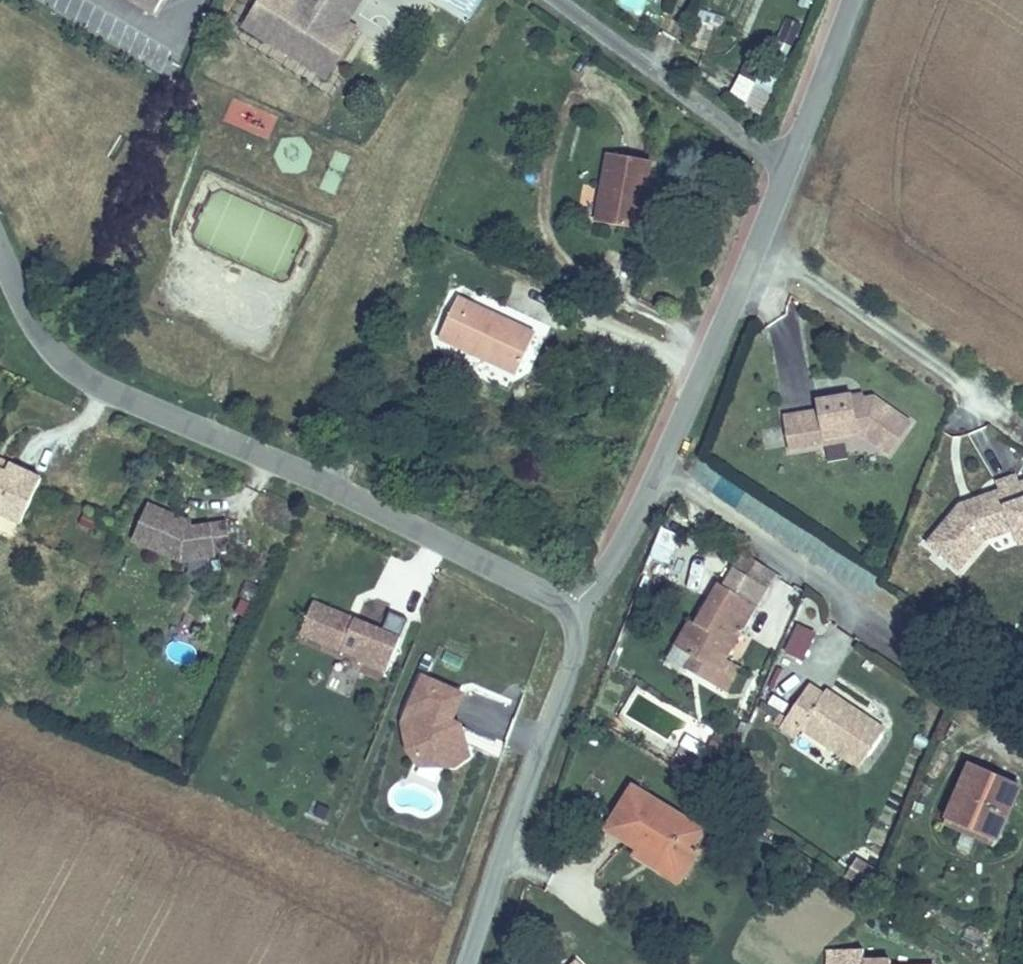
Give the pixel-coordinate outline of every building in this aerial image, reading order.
[(245,19),(325,71),(355,24),(345,17),(321,2),(322,0),(257,0),(245,19)] [(356,0),(322,0),(321,2),(345,17),(356,0)] [(435,6),(474,21),(482,0),(437,0),(435,6)] [(721,86),(746,99),(756,79),(731,66),(721,86)] [(598,214),(641,222),(648,182),(653,149),(610,142),(598,214)] [(648,182),(641,222),(652,224),(659,184),(648,182)] [(245,255),(277,269),(291,237),(302,242),(308,228),(244,202),(238,217),(224,211),(220,220),(254,234),(245,255)] [(532,332),(460,300),(444,336),(516,368),(532,332)] [(819,411),(785,418),(792,452),(827,445),(826,439),(859,433),(866,438),(890,453),(911,421),(874,397),(852,401),(851,395),(817,402),(819,411)] [(859,433),(826,439),(827,445),(866,438),(859,433)] [(19,518),(39,473),(5,460),(2,468),(0,467),(0,511),(19,518)] [(928,545),(960,571),(984,540),(1014,529),(1008,512),(1022,506),(1022,499),(1014,476),(995,483),(998,490),(972,501),(969,507),(963,510),(959,506),(928,545)] [(149,505),(134,541),(181,560),(217,555),(216,550),(232,548),(228,521),(194,526),(190,526),(184,524),(186,520),(149,505)] [(1008,512),(1014,529),(1022,525),(1022,506),(1008,512)] [(82,507),(75,525),(93,532),(101,515),(82,507)] [(733,566),(722,583),(726,586),(738,568),(733,566)] [(726,586),(722,583),(697,624),(702,627),(687,651),(696,656),(687,670),(722,691),(737,667),(722,657),(766,586),(738,568),(726,586)] [(347,654),(384,669),(405,616),(387,609),(379,628),(310,600),(296,634),(347,654)] [(687,651),(702,627),(697,624),(690,619),(675,643),(687,651)] [(796,622),(784,652),(806,661),(818,630),(796,622)] [(379,681),(384,669),(347,654),(342,666),(379,681)] [(461,692),(422,674),(410,699),(424,705),(408,741),(434,775),(462,753),(463,736),(455,735),(456,721),(448,718),(461,692)] [(825,692),(811,684),(791,717),(786,714),(780,723),(800,735),(805,727),(864,763),(888,724),(865,710),(862,715),(839,701),(842,696),(828,687),(825,692)] [(865,710),(842,696),(839,701),(862,715),(865,710)] [(1018,789),(968,768),(949,813),(1000,834),(1018,789)] [(607,827),(641,847),(644,842),(680,864),(692,843),(703,827),(633,784),(607,827)] [(644,842),(641,847),(638,852),(687,882),(705,851),(692,843),(680,864),(644,842)] [(873,877),(875,863),(855,860),(853,874),(873,877)] [(825,963),(936,963),(936,962),(890,963),(890,955),(865,955),(865,947),(825,948),(825,963)]
